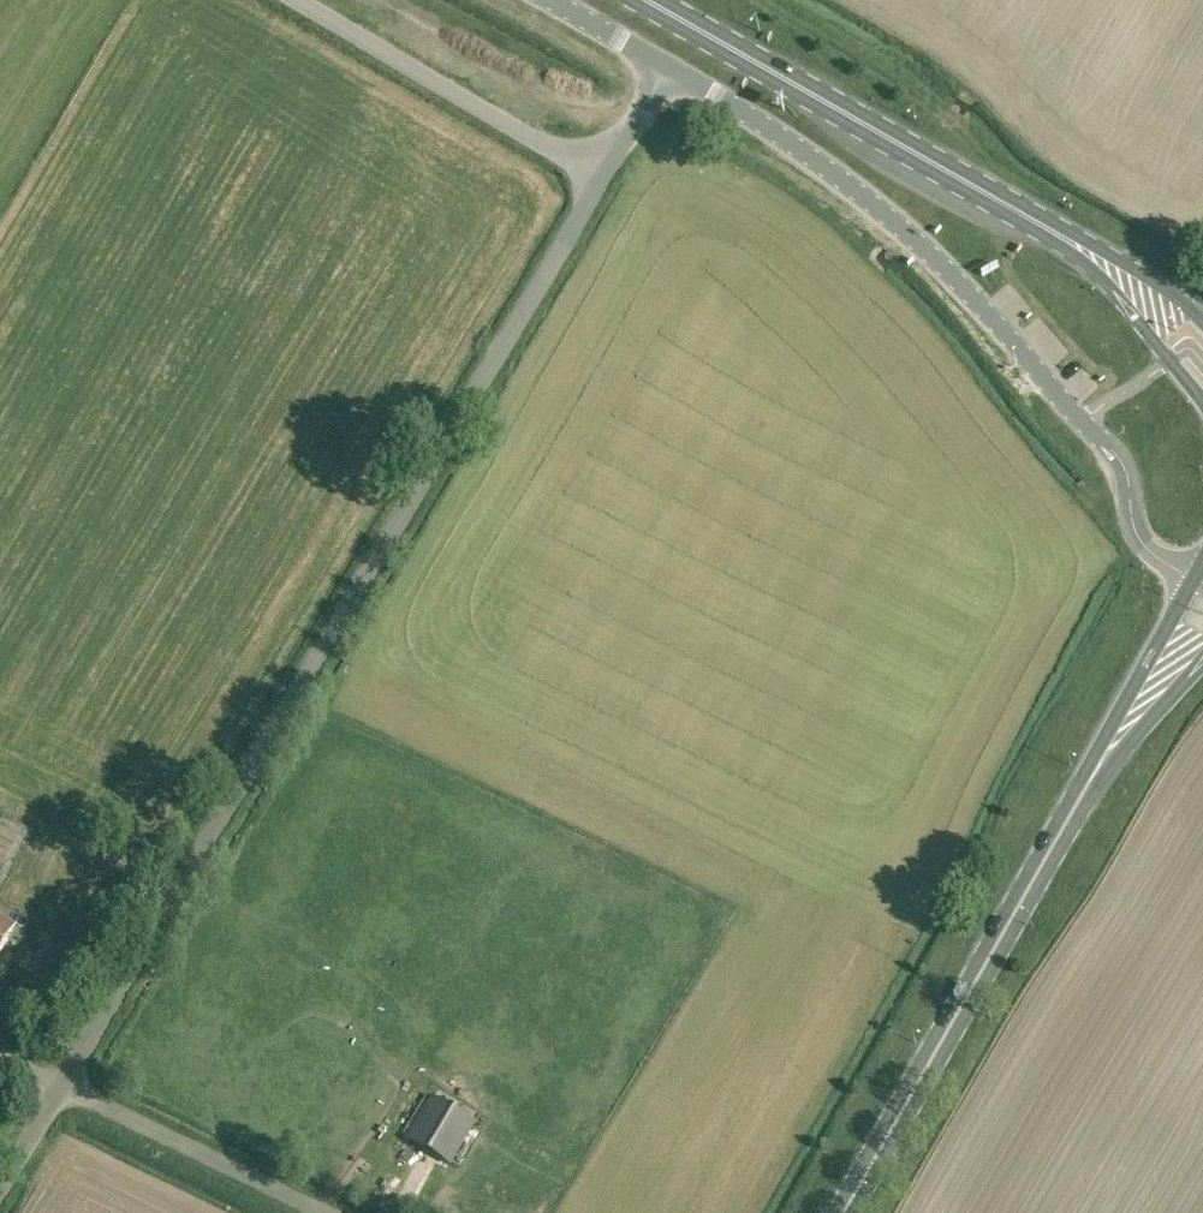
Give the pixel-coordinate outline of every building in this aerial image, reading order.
[(14,925),(0,917),(0,952),(14,925)] [(408,1140),(422,1148),(434,1155),(450,1164),(474,1123),(433,1099),(408,1140)] [(371,1204),(377,1190),(361,1183),(355,1197),(371,1204)]
